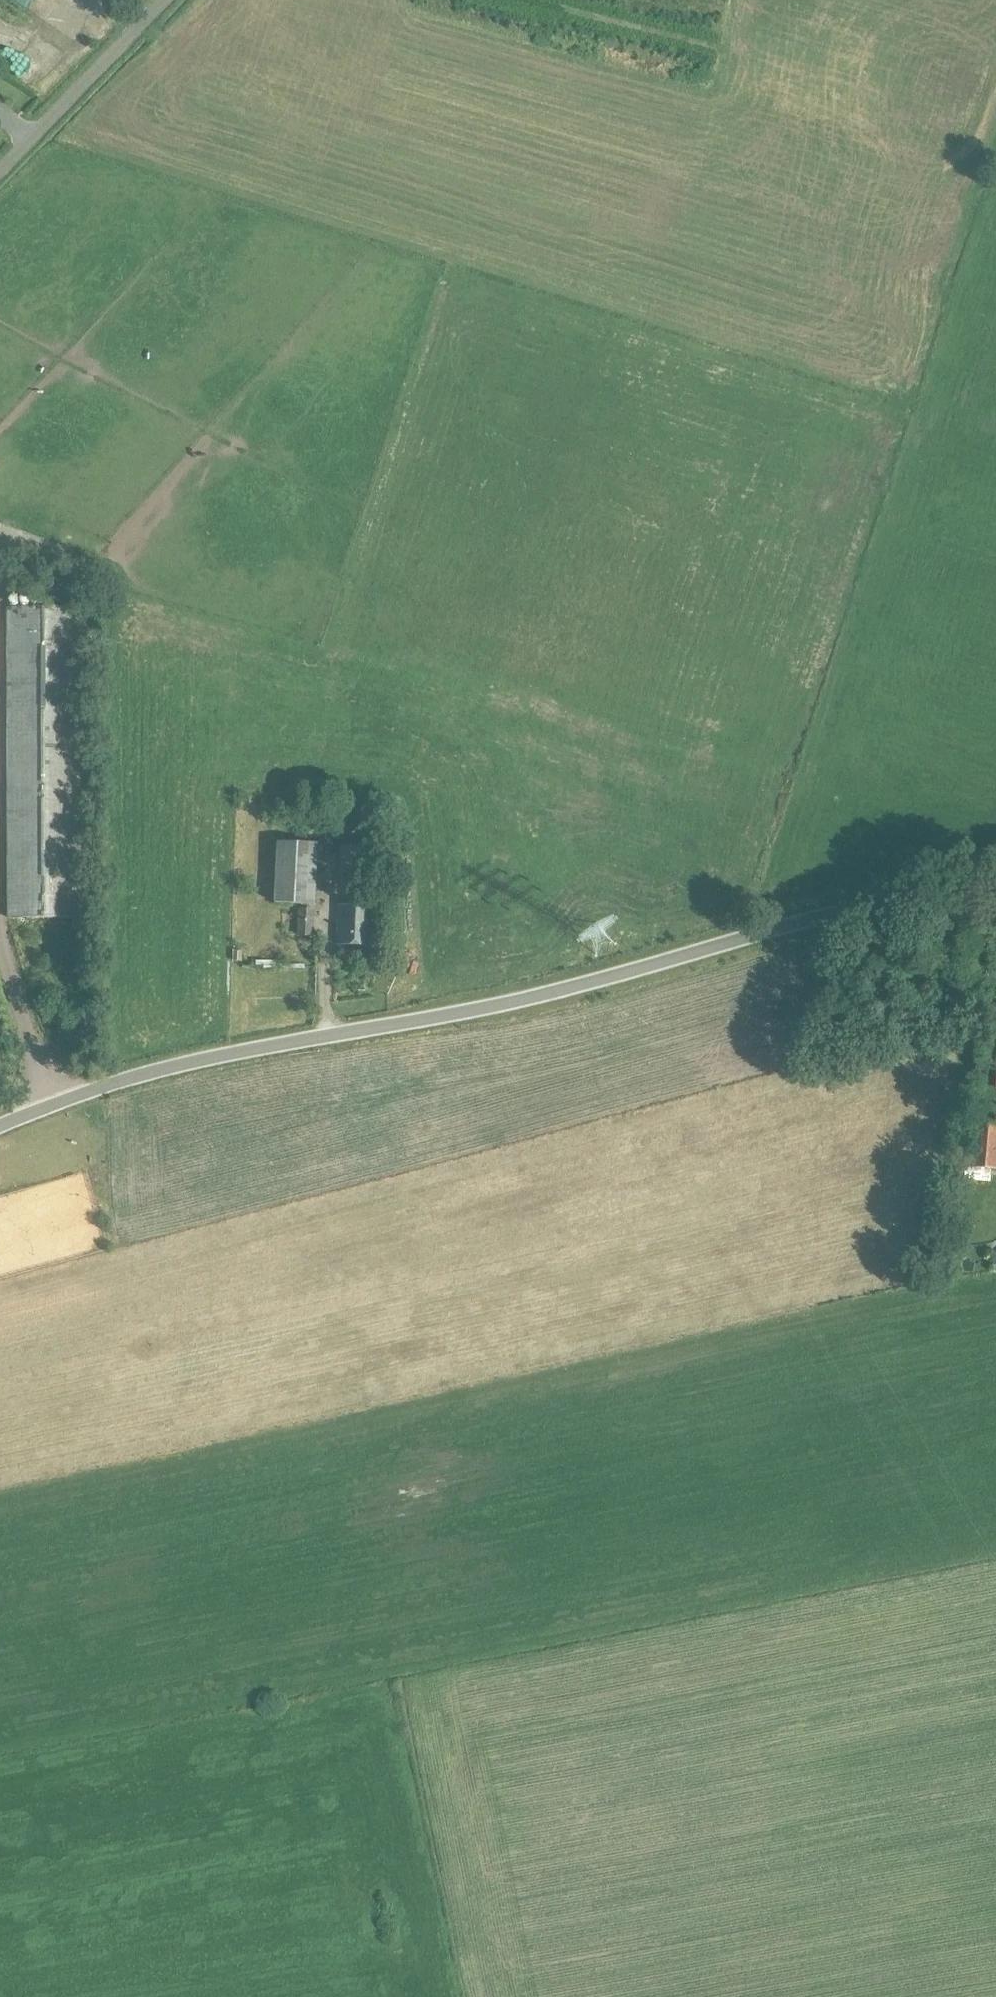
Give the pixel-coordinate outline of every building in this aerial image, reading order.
[(8,919),(53,919),(74,919),(82,919),(82,608),(70,608),(7,608),(8,912),(8,919)] [(385,797),(384,812),(401,812),(401,798),(385,797)] [(316,905),(318,843),(278,841),(275,903),(316,905)] [(341,846),(340,885),(377,886),(378,847),(341,846)] [(374,945),(374,944),(375,907),(339,905),(338,944),(374,945)] [(297,935),(315,935),(316,910),(298,909),(297,935)] [(973,1123),(969,1174),(981,1175),(982,1168),(995,1169),(995,1125),(973,1123)]
